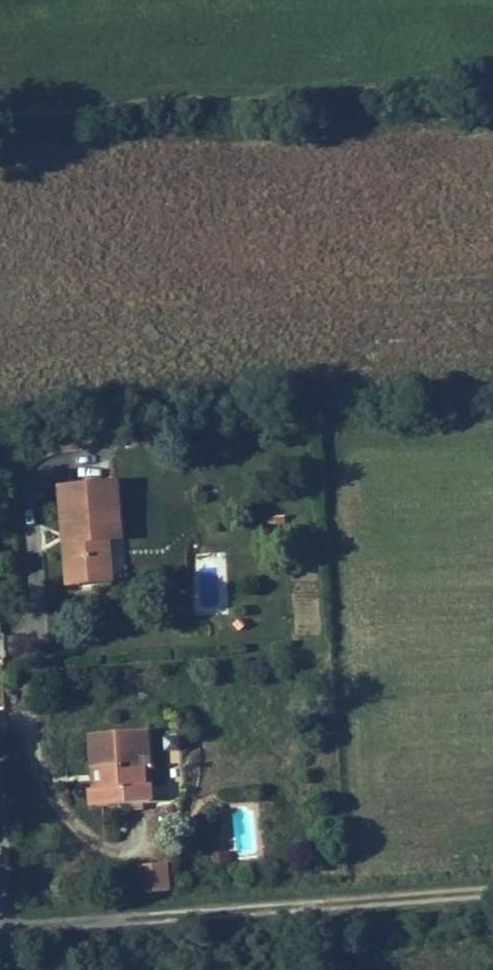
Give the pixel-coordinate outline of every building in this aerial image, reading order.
[(112,531),(126,530),(123,489),(81,492),(83,546),(69,547),(71,589),(90,588),(90,574),(113,573),(112,546),(112,531)] [(69,547),(83,546),(81,492),(66,492),(69,547)] [(112,546),(127,546),(126,530),(112,531),(112,546)] [(90,588),(114,588),(113,573),(90,574),(90,588)] [(84,735),(87,770),(80,771),(82,799),(90,798),(91,813),(146,808),(143,781),(151,780),(154,776),(149,730),(139,731),(84,735)] [(138,888),(171,886),(170,861),(138,862),(138,888)]
